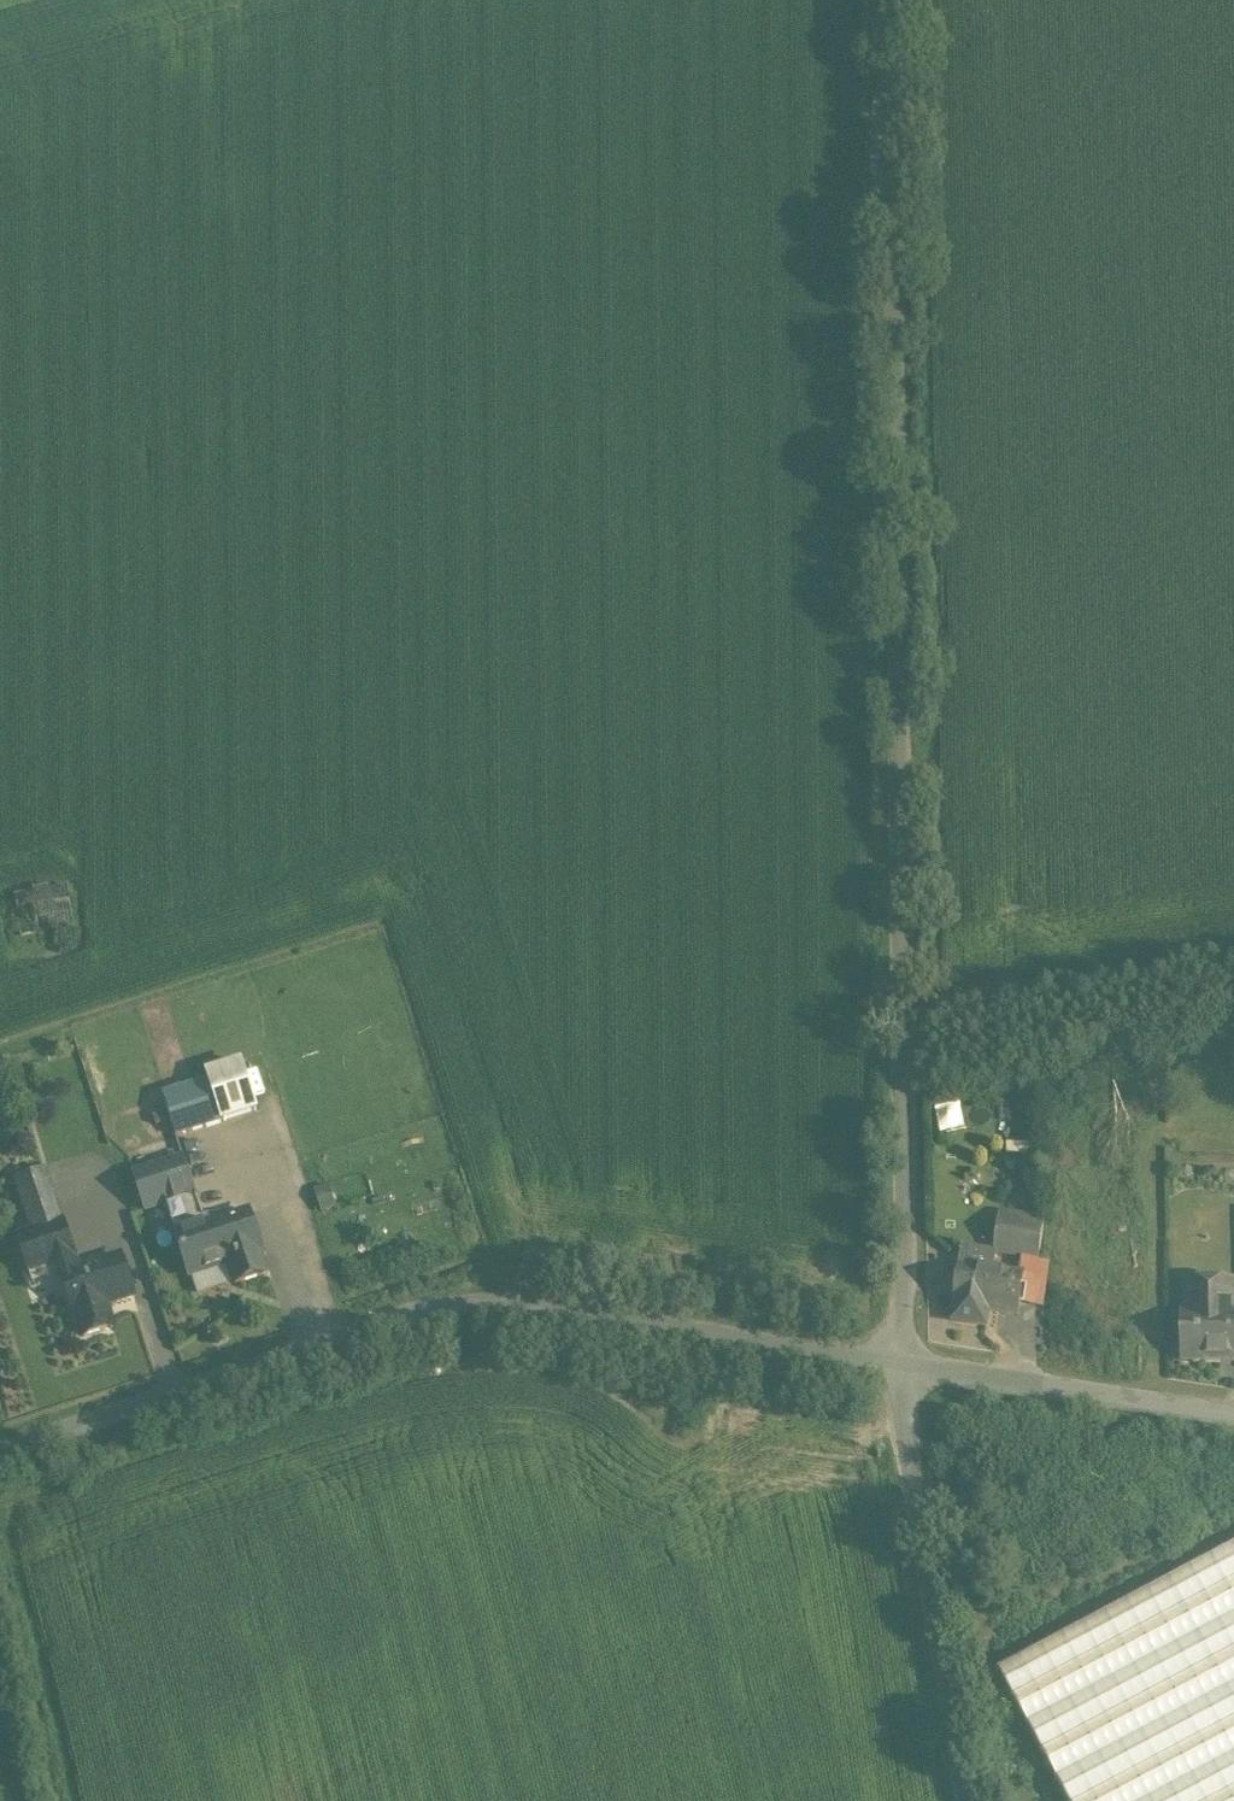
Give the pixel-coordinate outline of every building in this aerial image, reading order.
[(241,1064),(208,1074),(210,1081),(210,1080),(224,1122),(256,1111),(241,1064)] [(210,1081),(162,1096),(176,1137),(224,1122),(210,1080),(210,1081)] [(936,1108),(943,1132),(971,1125),(965,1100),(936,1108)] [(183,1159),(133,1175),(145,1212),(166,1205),(177,1237),(206,1228),(183,1159)] [(62,1224),(45,1172),(17,1181),(34,1232),(62,1224)] [(206,1228),(177,1237),(190,1278),(229,1266),(236,1286),(267,1276),(260,1255),(263,1254),(249,1213),(206,1228)] [(1044,1221),(1000,1215),(995,1255),(1023,1259),(1038,1261),(1044,1221)] [(34,1232),(18,1238),(30,1275),(59,1265),(62,1276),(78,1271),(74,1259),(75,1258),(63,1224),(62,1224),(34,1232)] [(963,1250),(960,1269),(992,1273),(995,1255),(963,1250)] [(62,1276),(62,1277),(77,1323),(79,1323),(84,1339),(106,1332),(98,1308),(133,1297),(121,1258),(78,1271),(62,1276)] [(1020,1277),(1024,1278),(1020,1305),(1043,1308),(1049,1262),(1038,1261),(1023,1259),(1020,1277)] [(1020,1277),(992,1273),(960,1269),(954,1307),(955,1307),(952,1323),(986,1328),(988,1312),(1018,1317),(1020,1305),(1024,1278),(1020,1277)] [(1187,1281),(1187,1315),(1183,1315),(1184,1360),(1222,1359),(1222,1358),(1233,1358),(1233,1315),(1231,1315),(1231,1281),(1187,1281)] [(998,1670),(1067,1800),(1233,1800),(1233,1544),(998,1670)]
